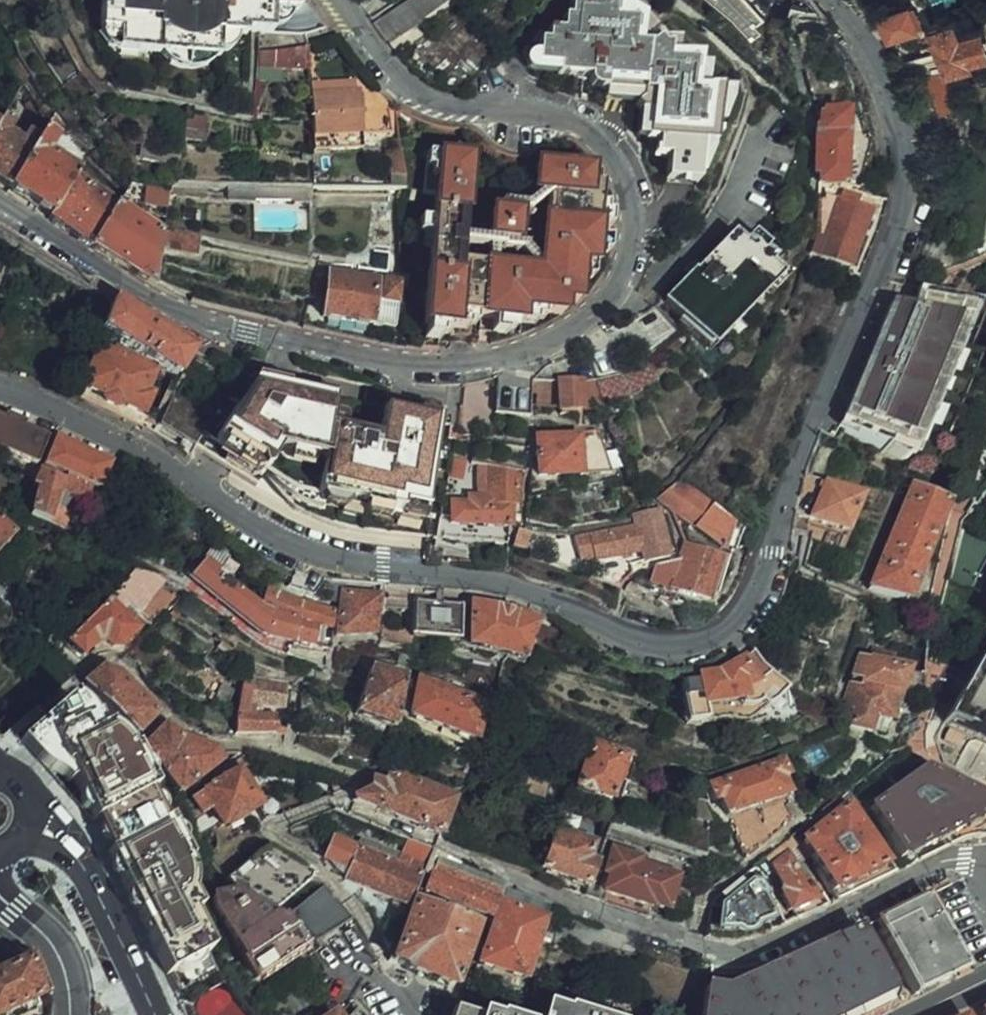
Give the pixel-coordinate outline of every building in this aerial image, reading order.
[(103,30),(119,32),(118,52),(223,59),(223,34),(250,36),(250,31),(277,32),(278,8),(298,10),(309,4),(306,0),(104,0),(103,30)] [(377,23),(391,41),(416,24),(414,20),(417,18),(409,0),(377,23)] [(417,18),(423,14),(444,0),(409,0),(417,18)] [(537,62),(559,64),(558,73),(589,75),(589,79),(589,82),(591,84),(593,86),(596,87),(643,92),(642,99),(636,104),(641,110),(651,111),(648,136),(660,138),(658,154),(671,156),(668,178),(701,182),(705,142),(716,143),(722,88),(696,86),(699,57),(677,55),(679,41),(662,39),(645,19),(615,0),(584,0),(584,2),(571,1),(569,15),(564,15),(562,29),(548,28),(547,40),(539,39),(537,62)] [(731,5),(751,27),(761,19),(756,13),(770,0),(725,0),(731,5)] [(880,20),(888,40),(916,30),(908,10),(880,20)] [(416,24),(391,41),(399,53),(433,29),(423,14),(417,18),(414,20),(416,24)] [(463,89),(468,87),(492,65),(505,49),(480,18),(461,34),(465,40),(440,58),(463,89)] [(949,71),(975,62),(972,57),(985,51),(985,32),(983,26),(962,33),(957,20),(933,28),(948,68),(949,71)] [(310,45),(261,44),(259,69),(276,69),(311,69),(310,45)] [(276,69),(259,69),(258,82),(275,83),(276,69)] [(957,108),(943,70),(924,78),(938,115),(957,108)] [(359,81),(316,82),(316,136),(366,135),(393,134),(392,112),(364,112),(364,91),(360,91),(359,81)] [(818,111),(821,120),(821,134),(824,136),(822,182),(843,180),(845,111),(818,111)] [(90,155),(87,152),(56,114),(41,139),(10,189),(53,216),(77,177),(80,173),(49,154),(55,144),(85,164),(90,155)] [(186,142),(208,145),(210,117),(189,115),(186,142)] [(6,117),(0,126),(0,182),(10,189),(41,139),(34,134),(25,145),(7,134),(15,122),(6,117)] [(366,135),(316,136),(317,151),(366,150),(366,135)] [(128,149),(139,150),(140,139),(129,138),(128,149)] [(180,141),(140,139),(139,150),(179,153),(180,141)] [(389,184),(408,183),(402,145),(393,146),(394,156),(389,157),(390,166),(385,166),(389,184)] [(430,169),(443,170),(444,155),(431,154),(430,169)] [(593,172),(541,166),(538,194),(551,195),(542,275),(463,267),(474,159),(444,155),(443,170),(437,220),(436,235),(423,348),(436,348),(437,343),(477,346),(479,321),(487,322),(496,322),(509,324),(523,325),(524,313),(539,315),(565,318),(566,305),(580,306),(583,279),(584,264),(598,266),(599,254),(601,240),(602,228),(604,213),(605,201),(591,200),(592,186),(593,172)] [(77,177),(53,216),(51,219),(93,249),(118,206),(77,177)] [(606,187),(592,186),(591,200),(605,201),(606,187)] [(310,187),(232,187),(232,199),(310,200),(310,196),(310,187)] [(819,236),(813,253),(850,268),(870,209),(826,192),(826,197),(821,197),(819,236)] [(154,289),(159,250),(162,236),(118,206),(93,249),(92,250),(154,289)] [(195,211),(184,210),(183,222),(193,223),(195,211)] [(602,228),(616,229),(617,214),(604,213),(602,228)] [(491,241),(518,244),(520,217),(494,215),(491,241)] [(422,234),(436,235),(437,220),(423,220),(422,234)] [(754,229),(745,238),(735,228),(698,268),(695,266),(666,299),(712,341),(753,296),(756,299),(781,272),(770,263),(775,257),(764,247),(769,242),(754,229)] [(197,257),(199,242),(162,236),(159,250),(197,257)] [(613,241),(601,240),(599,254),(611,255),(613,241)] [(583,279),(596,280),(598,266),(584,264),(583,279)] [(402,287),(410,289),(412,275),(399,273),(393,272),(392,281),(387,281),(387,283),(329,274),(323,318),(397,328),(402,287)] [(326,300),(328,282),(318,280),(315,298),(326,300)] [(884,336),(874,360),(868,358),(840,425),(933,474),(985,350),(974,345),(985,316),(985,309),(919,289),(913,305),(892,299),(878,333),(884,336)] [(192,352),(119,306),(114,303),(102,331),(178,377),(192,352)] [(538,327),(539,315),(524,313),(523,325),(538,327)] [(508,338),(509,324),(496,322),(494,336),(508,338)] [(122,404),(143,413),(161,373),(100,346),(83,386),(101,393),(98,399),(120,409),(122,404)] [(625,382),(600,389),(604,400),(628,394),(658,378),(648,364),(625,382)] [(535,382),(502,378),(499,378),(498,404),(497,417),(532,419),(535,382)] [(560,404),(560,380),(540,380),(538,403),(560,404)] [(560,404),(560,408),(583,408),(583,380),(560,380),(560,404)] [(598,408),(599,381),(583,380),(583,408),(598,408)] [(250,390),(216,444),(207,439),(201,450),(262,487),(263,486),(265,484),(266,481),(265,478),(267,477),(268,476),(269,477),(273,470),(304,491),(302,494),(300,499),(299,504),(299,505),(300,508),(301,511),(303,513),(338,527),(383,535),(402,536),(421,537),(442,421),(387,410),(380,441),(344,433),(345,422),(343,419),(340,417),(337,416),(333,415),(335,408),(250,390)] [(209,422),(174,399),(158,426),(193,446),(209,422)] [(0,414),(0,448),(37,464),(49,435),(0,414)] [(540,477),(613,475),(600,431),(574,431),(575,437),(539,439),(540,477)] [(42,466),(92,487),(99,490),(110,462),(56,438),(42,466)] [(468,464),(452,461),(447,481),(463,484),(468,464)] [(38,485),(32,514),(50,522),(63,494),(86,503),(92,487),(42,466),(33,483),(38,485)] [(493,469),(483,469),(482,498),(492,498),(493,484),(493,469)] [(716,538),(730,522),(680,481),(665,496),(688,512),(716,538)] [(867,498),(835,482),(816,519),(851,535),(867,498)] [(517,518),(518,485),(493,484),(492,498),(482,498),(470,497),(470,504),(452,504),(452,523),(512,525),(512,518),(517,518)] [(948,502),(914,484),(873,585),(911,601),(948,502)] [(639,524),(639,527),(644,553),(646,563),(672,557),(662,509),(637,514),(639,524)] [(14,532),(1,521),(0,522),(0,548),(14,532)] [(595,562),(644,553),(639,527),(591,535),(595,562)] [(517,553),(528,555),(533,537),(520,532),(515,543),(519,544),(517,553)] [(55,551),(61,554),(64,547),(57,544),(55,551)] [(686,544),(680,561),(656,567),(652,583),(710,601),(725,558),(686,544)] [(273,600),(270,612),(259,602),(238,583),(240,579),(212,556),(205,565),(196,558),(186,568),(264,640),(291,647),(298,606),(273,600)] [(154,597),(170,580),(141,565),(131,575),(154,597)] [(313,596),(326,581),(314,578),(304,576),(293,572),(287,588),(313,596)] [(131,575),(117,590),(140,612),(154,597),(131,575)] [(266,590),(259,602),(270,612),(273,600),(298,606),(266,590)] [(380,596),(343,594),(336,636),(373,634),(380,596)] [(140,626),(110,597),(70,639),(85,653),(100,639),(107,639),(114,645),(123,645),(140,626)] [(411,636),(459,640),(462,605),(416,601),(411,636)] [(506,655),(527,661),(541,624),(502,609),(473,604),(468,645),(506,655)] [(335,613),(298,606),(291,647),(328,656),(331,637),(335,613)] [(906,673),(887,666),(891,655),(876,650),(872,662),(861,658),(855,676),(866,680),(863,688),(852,685),(845,705),(857,708),(852,724),(870,730),(875,716),(890,720),(901,687),(905,688),(908,676),(905,676),(906,673)] [(758,664),(751,654),(743,662),(718,677),(701,678),(700,681),(681,683),(681,700),(683,717),(685,731),(697,731),(709,729),(721,726),(729,724),(731,726),(734,728),(737,729),(741,729),(744,728),(756,722),(761,718),(765,715),(771,711),(774,710),(787,697),(777,687),(767,675),(758,664)] [(410,672),(412,662),(413,659),(400,656),(397,668),(410,672)] [(120,674),(104,668),(87,683),(137,733),(157,713),(120,674)] [(355,715),(398,728),(408,681),(372,668),(355,715)] [(967,714),(985,723),(985,677),(967,714)] [(412,715),(474,739),(484,705),(420,680),(412,715)] [(243,685),(237,733),(275,733),(276,718),(276,715),(256,713),(256,705),(286,709),(288,687),(250,686),(243,685)] [(71,696),(53,712),(50,709),(47,706),(39,713),(44,719),(25,734),(54,766),(64,761),(74,781),(93,822),(99,820),(114,850),(107,853),(184,1014),(238,1014),(227,1000),(208,963),(195,921),(179,845),(169,819),(161,802),(149,781),(133,758),(71,696)] [(34,708),(15,724),(25,734),(44,719),(39,713),(34,708)] [(276,718),(275,733),(288,733),(288,724),(280,723),(281,719),(276,718)] [(169,723),(149,744),(182,790),(221,760),(216,748),(185,737),(169,723)] [(54,766),(25,734),(20,739),(44,766),(48,769),(60,777),(63,780),(65,782),(67,784),(74,781),(64,761),(54,766)] [(610,801),(626,756),(595,743),(578,787),(610,801)] [(959,768),(985,778),(985,751),(967,744),(959,768)] [(785,777),(789,776),(784,761),(711,785),(716,800),(722,798),(728,816),(790,796),(785,777)] [(226,778),(223,774),(210,781),(212,786),(189,799),(196,816),(215,806),(226,825),(262,804),(242,769),(226,778)] [(375,782),(372,791),(354,800),(440,835),(455,799),(392,772),(386,786),(375,782)] [(875,811),(908,876),(980,836),(985,835),(985,806),(937,773),(875,811)] [(838,913),(899,882),(854,808),(806,847),(838,913)] [(540,869),(590,886),(596,867),(598,864),(588,860),(593,844),(555,830),(540,869)] [(428,874),(437,850),(413,840),(402,868),(334,843),(326,857),(344,880),(409,907),(422,872),(428,874)] [(230,873),(258,895),(275,910),(313,879),(315,872),(310,869),(298,859),(286,850),(272,842),(230,873)] [(606,870),(596,867),(590,886),(587,895),(603,901),(607,891),(653,907),(654,904),(668,909),(679,875),(642,862),(643,857),(615,847),(606,870)] [(826,911),(795,853),(773,868),(784,894),(779,896),(792,928),(826,911)] [(477,919),(489,923),(502,891),(435,866),(431,878),(429,878),(421,899),(476,921),(477,919)] [(284,917),(275,910),(258,895),(253,897),(240,887),(213,896),(216,905),(245,952),(259,975),(315,940),(353,917),(325,881),(284,917)] [(759,947),(763,936),(780,929),(765,890),(752,891),(723,914),(723,941),(738,944),(749,949),(759,947)] [(549,909),(502,891),(489,923),(494,925),(479,964),(523,979),(549,909)] [(476,921),(421,899),(419,898),(395,959),(409,965),(407,969),(454,986),(478,922),(476,921)] [(934,899),(881,934),(919,1014),(974,982),(934,899)] [(1,948),(14,937),(0,921),(0,947),(1,948)] [(707,1014),(905,1014),(866,935),(728,1003),(710,995),(707,1014)] [(252,979),(259,975),(245,952),(237,956),(252,979)] [(53,992),(40,957),(0,972),(0,1011),(53,992)] [(469,972),(464,986),(525,1006),(530,992),(469,972)] [(484,998),(462,991),(455,1011),(460,1013),(459,1014),(478,1014),(484,998)] [(95,1014),(114,1014),(109,1006),(95,1012),(95,1014)]
